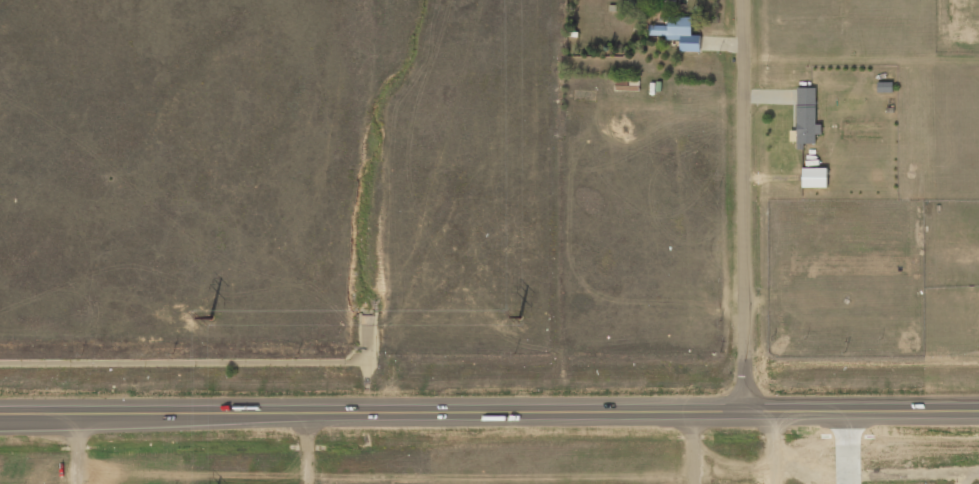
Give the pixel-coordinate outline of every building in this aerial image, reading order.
[(681,52),(701,52),(701,36),(692,36),(692,18),(668,18),(668,26),(650,26),(649,36),(666,36),(666,41),(681,41),(681,52)] [(797,88),(798,149),(804,149),(804,144),(816,144),(816,88),(797,88)] [(803,188),(827,188),(827,168),(803,168),(803,188)]
